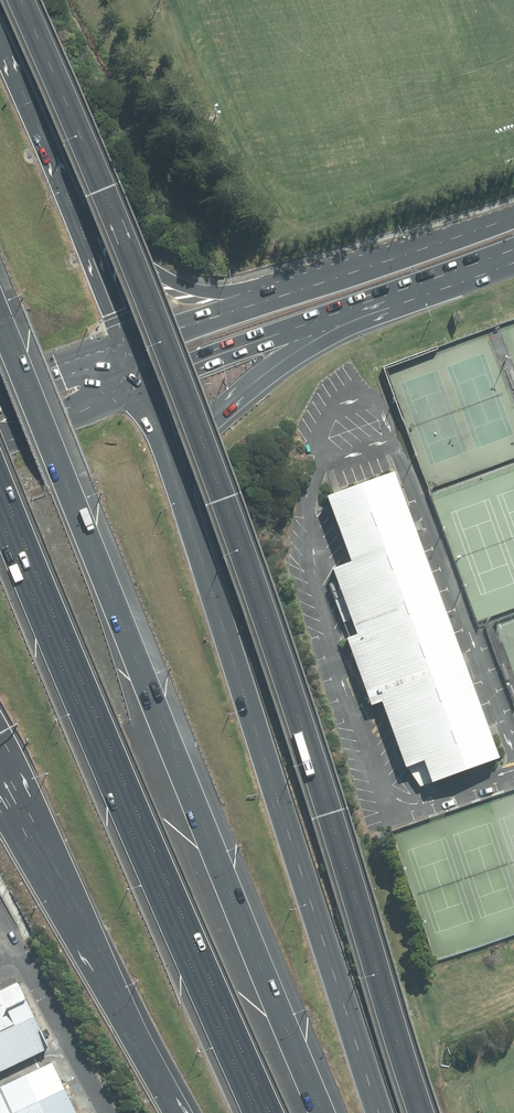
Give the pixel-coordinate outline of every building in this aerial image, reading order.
[(391,476),(324,500),(347,562),(330,568),(353,632),(344,636),(369,704),(382,699),(407,766),(411,764),(422,760),(429,779),(492,756),(391,476)] [(0,996),(0,1074),(60,1045),(29,982),(0,996)] [(0,1085),(0,1112),(86,1112),(59,1057),(0,1085)]
